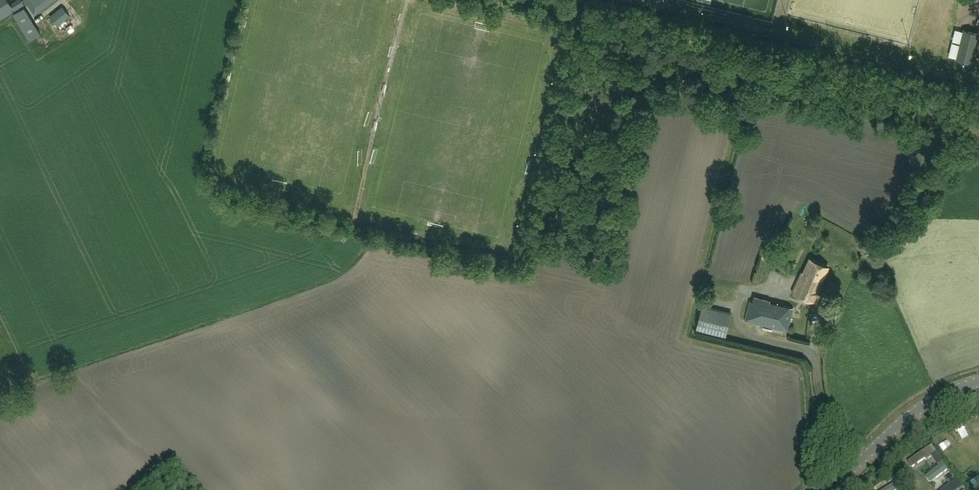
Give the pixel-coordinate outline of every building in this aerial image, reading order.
[(24,4),(21,0),(17,0),(10,5),(7,0),(0,0),(0,20),(24,4)] [(55,0),(25,0),(35,14),(55,0)] [(57,26),(70,15),(62,6),(49,16),(57,26)] [(13,14),(29,41),(41,34),(24,7),(13,14)] [(970,62),(976,40),(978,33),(963,30),(956,59),(970,62)] [(766,246),(763,255),(774,260),(777,251),(766,246)] [(819,289),(821,284),(823,279),(822,279),(827,266),(809,258),(803,272),(801,271),(791,292),(813,302),(819,290),(819,289)] [(788,331),(793,308),(770,302),(769,306),(749,301),(745,321),(788,331)] [(697,329),(704,330),(726,336),(731,313),(710,308),(703,306),(697,329)] [(958,428),(963,440),(969,438),(965,426),(958,428)] [(929,476),(934,482),(947,472),(942,466),(929,476)] [(941,488),(942,489),(956,489),(960,488),(956,481),(941,488)]
